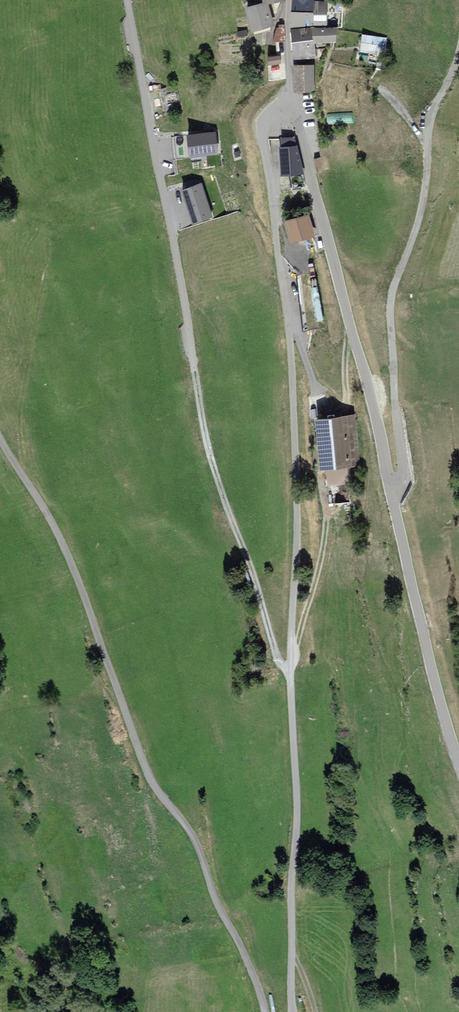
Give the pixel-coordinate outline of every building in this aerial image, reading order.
[(313,12),(313,2),(313,0),(292,0),(292,11),(313,12)] [(313,2),(313,12),(292,11),(292,25),(326,25),(327,2),(313,2)] [(265,3),(247,7),(253,29),(271,24),(265,3)] [(277,28),(274,37),(274,40),(284,40),(284,25),(279,25),(279,28),(277,28)] [(310,27),(291,30),(293,42),(312,39),(310,27)] [(335,28),(313,27),(315,41),(336,41),(335,28)] [(387,39),(363,35),(361,50),(384,54),(387,39)] [(314,56),(312,39),(293,42),(295,58),(314,56)] [(313,66),(293,66),(296,91),(313,89),(313,66)] [(178,104),(175,87),(162,89),(165,107),(178,104)] [(315,118),(305,119),(306,131),(317,130),(315,118)] [(215,132),(188,135),(190,156),(217,152),(215,132)] [(282,146),(278,146),(281,175),(302,173),(294,137),(281,139),(282,146)] [(335,140),(319,143),(322,156),(328,154),(338,153),(335,140)] [(331,169),(328,154),(322,156),(315,157),(317,172),(331,169)] [(212,216),(201,184),(183,190),(193,222),(212,216)] [(308,213),(288,218),(294,242),(314,236),(308,213)] [(359,465),(354,415),(316,419),(320,468),(359,465)] [(349,488),(332,488),(332,501),(350,500),(349,488)]
